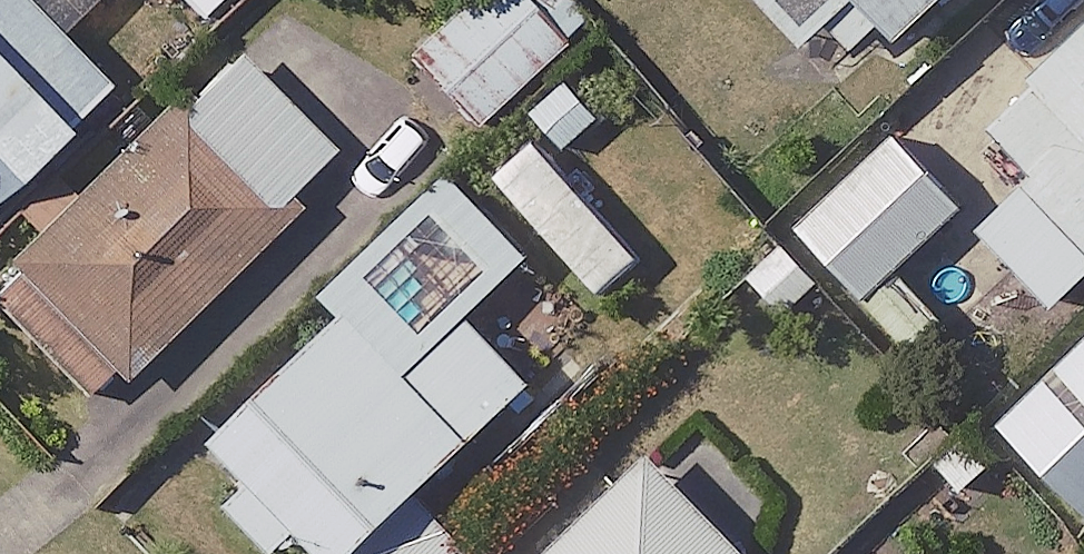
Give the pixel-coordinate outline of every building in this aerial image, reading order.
[(109,87),(57,33),(91,0),(0,0),(0,193),(109,87)] [(562,0),(471,0),(408,54),(470,126),(585,27),(562,0)] [(896,43),(942,0),(855,0),(896,43)] [(993,123),(1039,172),(981,226),(1061,312),(1083,290),(1083,38),(993,123)] [(236,59),(172,124),(154,106),(0,262),(0,311),(96,405),(337,159),(236,59)] [(965,204),(903,134),(799,227),(910,352),(964,303),(915,248),(965,204)] [(407,262),(211,454),(309,553),(359,553),(529,387),(407,262)] [(999,427),(1083,513),(1083,342),(999,427)] [(692,424),(555,553),(746,553),(740,548),(777,513),(692,424)] [(436,508),(387,553),(480,553),(436,508)]
